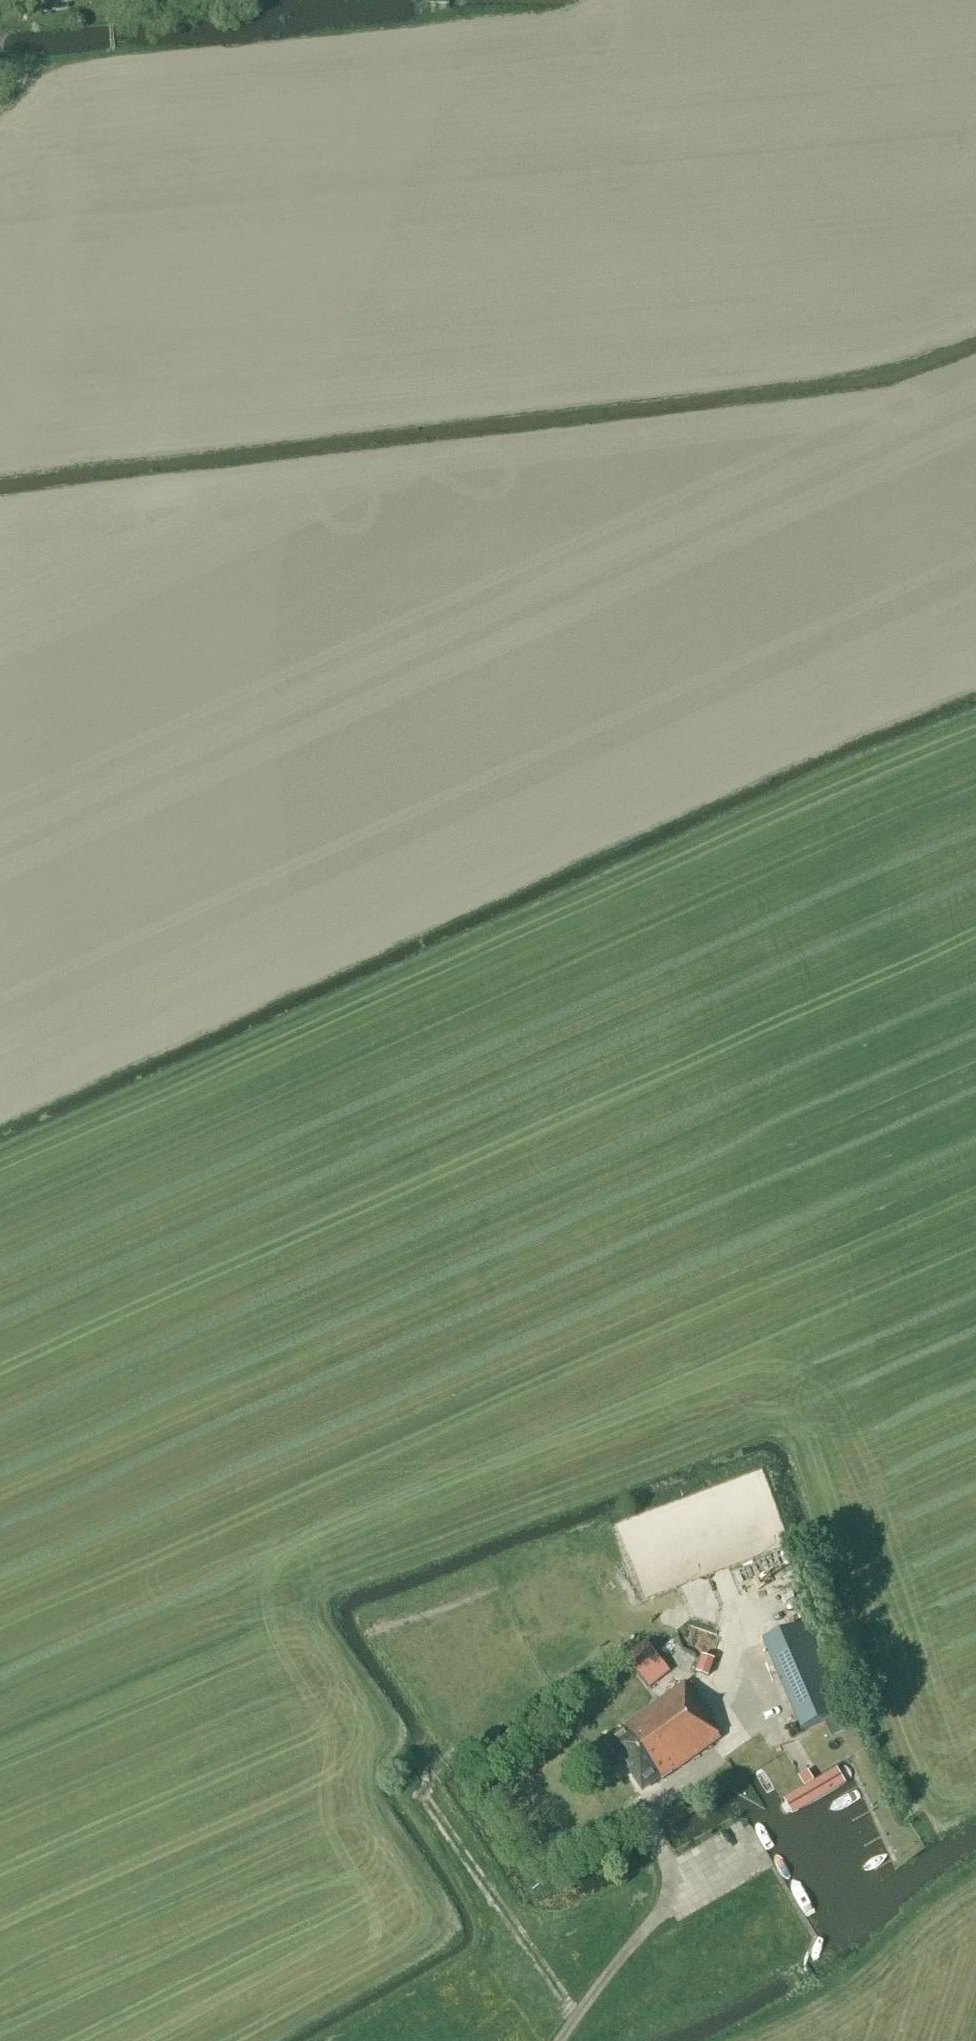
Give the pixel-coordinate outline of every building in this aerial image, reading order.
[(809,1602),(762,1619),(796,1712),(843,1695),(809,1602)] [(624,1659),(649,1689),(671,1671),(646,1641),(624,1659)] [(713,1659),(703,1656),(697,1675),(707,1678),(713,1659)] [(662,1780),(720,1739),(708,1723),(711,1721),(684,1683),(624,1727),(626,1729),(607,1742),(642,1791),(660,1778),(662,1780)]
